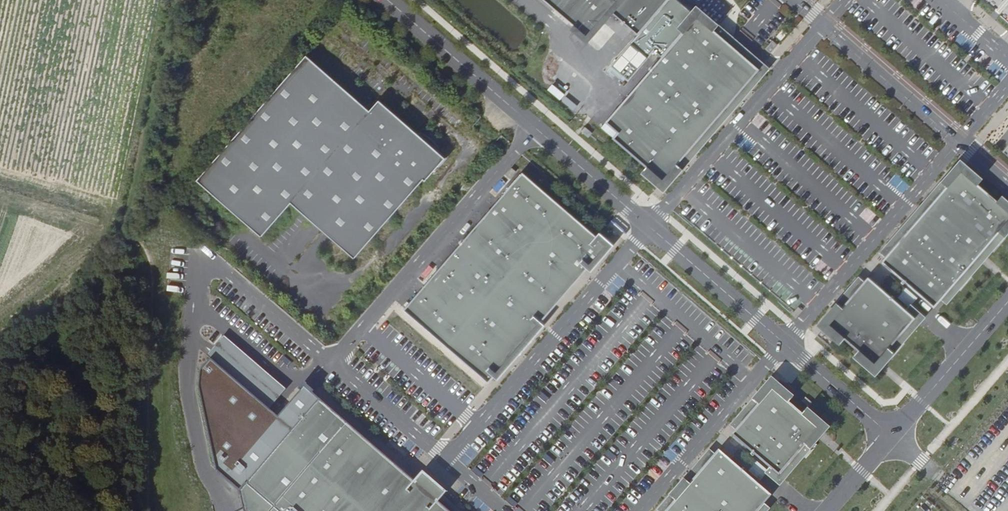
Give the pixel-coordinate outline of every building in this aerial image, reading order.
[(586,36),(617,0),(544,0),(586,36)] [(717,22),(693,1),(682,15),(670,28),(678,35),(635,85),(604,121),(615,130),(608,137),(640,164),(633,173),(653,190),(675,165),(668,159),(752,63),(712,28),(717,22)] [(777,45),(772,40),(765,49),(770,53),(777,45)] [(306,55),(197,180),(261,237),(291,203),(354,258),(423,179),(425,181),(445,158),(433,147),(432,149),(422,141),(424,139),(379,100),(369,111),(306,55)] [(551,83),(547,89),(559,97),(563,92),(551,83)] [(585,128),(581,132),(588,138),(592,134),(585,128)] [(433,147),(424,139),(422,141),(432,149),(433,147)] [(955,156),(934,180),(942,187),(879,259),(933,305),(1007,219),(1007,205),(994,193),(990,197),(971,181),(977,174),(955,156)] [(607,247),(523,172),(408,311),(492,381),(607,247)] [(897,175),(890,181),(899,193),(907,186),(897,175)] [(706,232),(714,238),(719,230),(712,224),(706,232)] [(915,314),(869,274),(837,310),(832,305),(814,326),(870,376),(892,350),(887,346),(915,314)] [(225,336),(208,355),(213,360),(270,408),(287,390),(225,336)] [(346,425),(321,401),(306,388),(281,417),(270,408),(213,360),(203,371),(201,387),(218,474),(242,492),(246,510),(445,510),(437,504),(441,499),(446,492),(422,472),(416,478),(413,483),(346,425)] [(819,430),(773,389),(733,435),(779,475),(819,430)] [(674,440),(663,455),(671,461),(682,447),(674,440)] [(668,510),(758,510),(770,496),(719,452),(668,510)]
